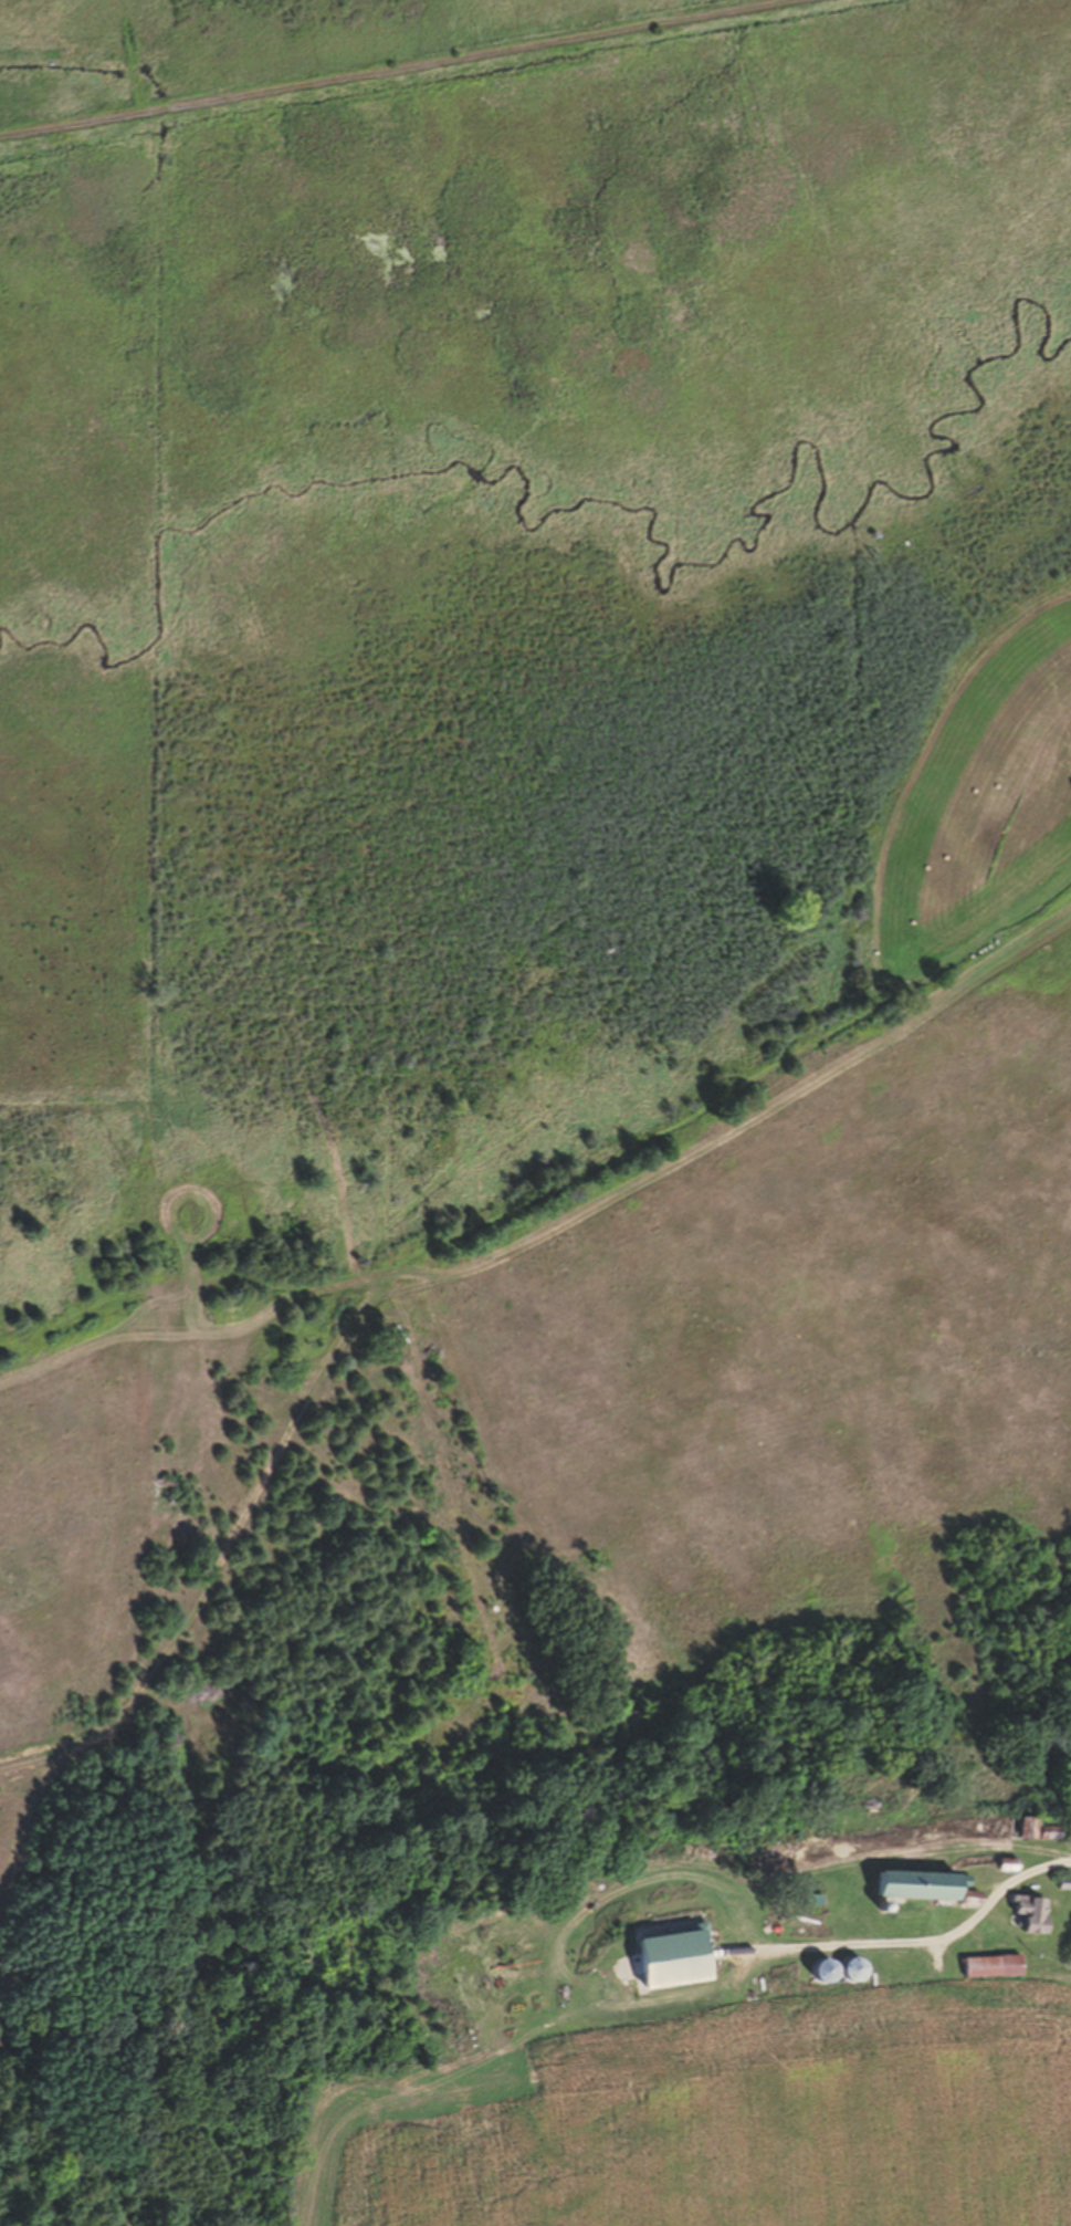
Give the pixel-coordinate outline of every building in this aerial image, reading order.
[(960,1908),(961,1881),(874,1879),(873,1906),(960,1908)] [(1046,1942),(1046,1906),(1012,1906),(1012,1923),(1023,1923),(1023,1942),(1046,1942)] [(711,1988),(704,1938),(638,1947),(644,1997),(711,1988)] [(826,1969),(813,1971),(815,1990),(828,1988),(826,1969)]
